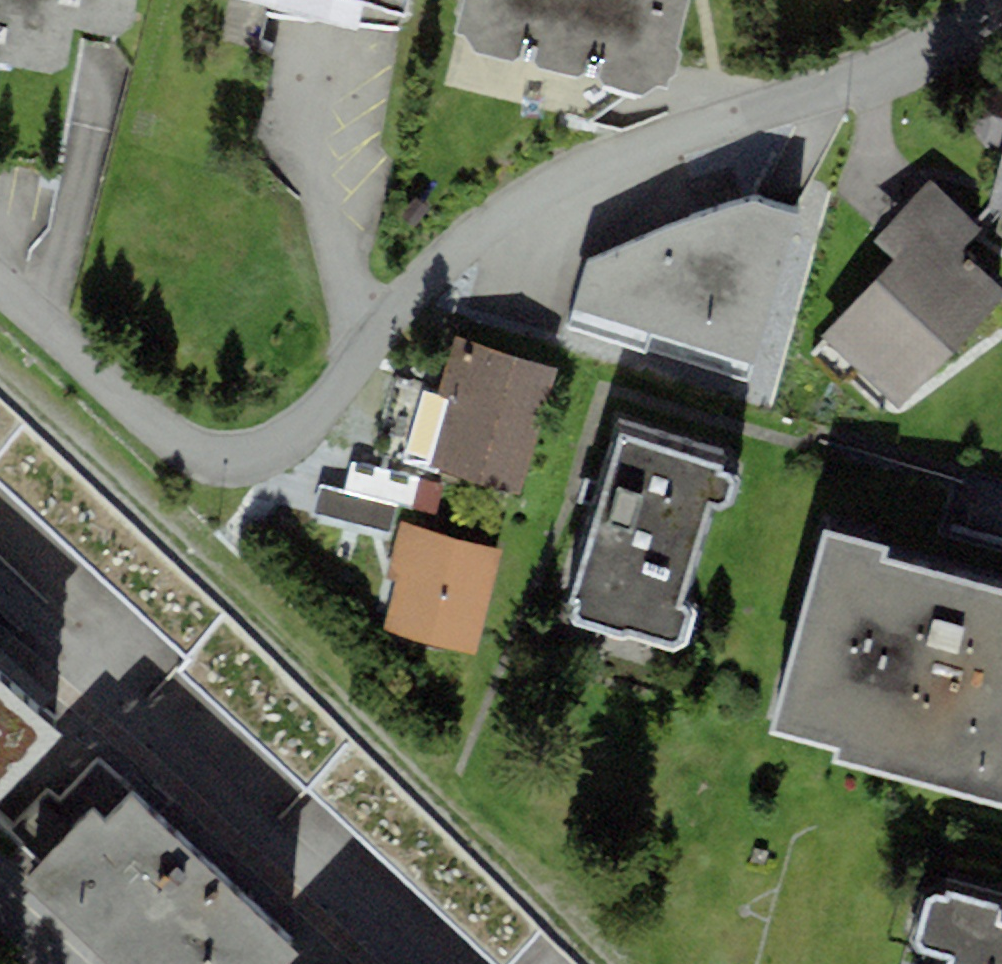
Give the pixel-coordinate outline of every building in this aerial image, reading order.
[(51,75),(67,63),(72,30),(118,40),(133,21),(136,0),(0,0),(0,64),(51,75)] [(363,3),(405,14),(408,0),(352,0),(363,3)] [(455,32),(464,36),(476,54),(514,64),(521,58),(534,61),(537,68),(578,78),(583,75),(596,82),(601,90),(642,98),(655,85),(667,87),(675,78),(681,56),(677,50),(691,0),(463,0),(455,32)] [(987,206),(1001,210),(1001,154),(987,206)] [(894,260),(821,338),(896,407),(1001,294),(1001,288),(961,249),(980,229),(928,180),(872,239),(894,260)] [(748,382),(796,215),(755,202),(588,260),(566,327),(748,382)] [(520,495),(557,370),(456,339),(438,397),(422,392),(402,459),(520,495)] [(0,400),(0,450),(24,422),(0,400)] [(679,605),(710,503),(721,505),(729,501),(732,486),(731,479),(718,475),(726,450),(625,420),(571,601),(579,603),(574,616),(582,624),(621,637),(628,634),(672,649),(683,645),(693,611),(679,605)] [(0,450),(0,485),(187,657),(222,614),(24,422),(0,450)] [(342,490),(436,512),(443,483),(349,461),(342,490)] [(320,487),(313,516),(389,535),(397,507),(320,487)] [(477,655),(502,550),(408,525),(400,523),(387,578),(395,580),(383,630),(477,655)] [(837,751),(834,760),(1001,806),(1001,592),(889,561),(881,559),(883,549),(826,533),(823,543),(771,732),(837,751)] [(187,657),(178,668),(305,788),(348,735),(222,614),(187,657)] [(0,679),(0,802),(64,735),(0,679)] [(348,735),(305,788),(379,858),(427,813),(348,735)] [(132,793),(104,820),(95,811),(27,878),(113,963),(290,963),(297,958),(132,793)] [(427,813),(379,858),(491,963),(504,963),(542,930),(427,813)] [(917,943),(921,954),(951,958),(949,963),(1001,963),(1001,909),(948,893),(946,901),(939,897),(928,902),(917,943)]
